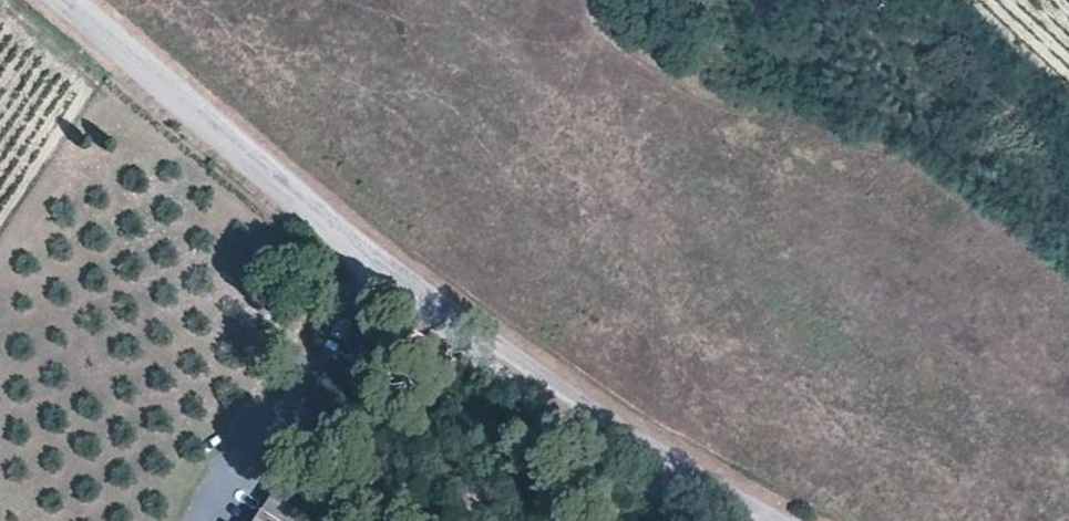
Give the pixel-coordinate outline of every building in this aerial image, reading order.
[(311,512),(315,505),(279,482),(254,520),(325,520),(311,512)]
